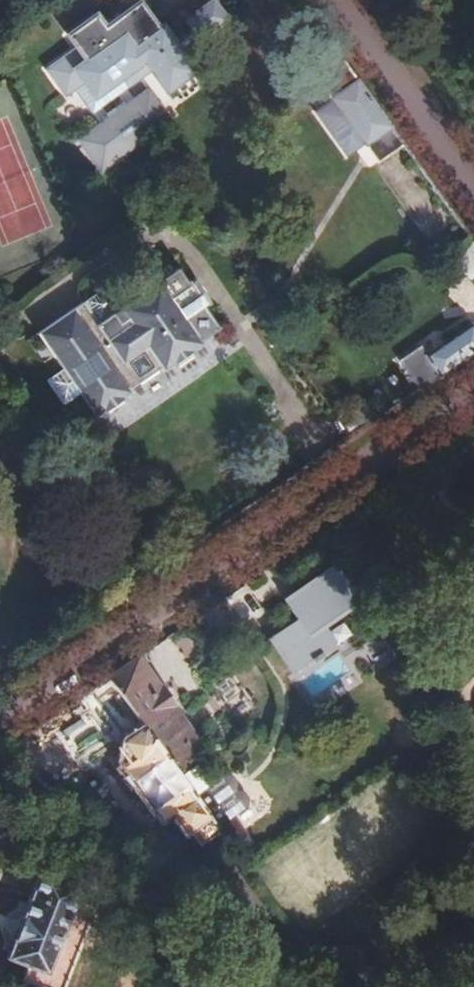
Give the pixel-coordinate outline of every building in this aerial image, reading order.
[(128,11),(130,10),(149,36),(158,30),(137,2),(139,0),(120,0),(128,11)] [(92,13),(64,33),(76,50),(47,71),(64,95),(72,90),(91,115),(126,89),(150,72),(165,93),(193,72),(179,52),(196,39),(197,40),(225,20),(212,2),(184,22),(192,33),(174,45),(161,27),(158,30),(149,36),(130,10),(128,11),(104,28),(92,13)] [(343,62),(332,47),(317,57),(328,73),(343,62)] [(321,87),(348,68),(343,62),(328,73),(317,80),(321,87)] [(348,68),(321,87),(332,101),(314,113),(346,157),(363,145),(365,148),(380,137),(393,153),(403,145),(348,68)] [(377,165),(393,153),(380,137),(365,148),(377,165)] [(132,301),(117,281),(38,335),(63,371),(47,382),(63,406),(80,395),(96,419),(133,394),(131,391),(161,370),(163,373),(172,367),(194,352),(203,345),(201,343),(219,330),(204,308),(188,285),(178,270),(132,301)] [(194,281),(188,285),(204,308),(210,304),(194,281)] [(418,391),(439,376),(473,352),(473,330),(472,326),(426,358),(420,348),(398,364),(418,391)] [(194,352),(172,367),(174,370),(196,355),(194,352)] [(333,557),(280,593),(296,615),(306,630),(341,607),(359,595),(333,557)] [(236,612),(255,601),(247,586),(228,597),(236,612)] [(296,615),(266,636),(291,673),(357,629),(341,607),(306,630),(296,615)] [(140,647),(110,668),(178,758),(204,739),(179,702),(173,687),(164,679),(140,647)] [(152,724),(110,668),(83,690),(122,742),(121,757),(186,843),(214,820),(214,809),(209,805),(212,802),(178,758),(152,724)] [(74,886),(31,871),(0,956),(0,958),(42,974),(74,886)]
